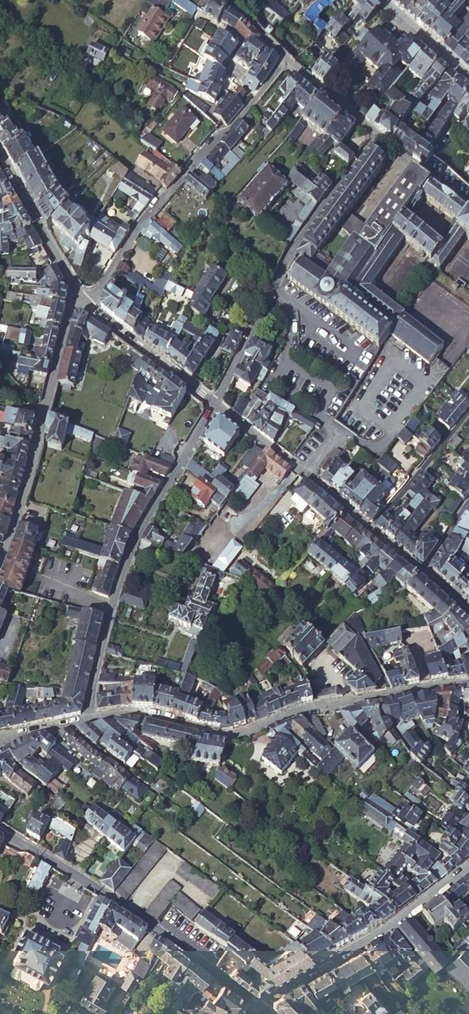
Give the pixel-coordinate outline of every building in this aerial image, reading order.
[(155,7),(165,14),(171,4),(165,0),(149,0),(141,12),(149,17),(138,33),(153,43),(168,20),(154,10),(151,9),(153,6),(155,7)] [(196,12),(194,10),(193,13),(174,0),(171,0),(170,1),(187,13),(193,17),(196,12)] [(221,21),(228,10),(217,0),(214,0),(203,14),(218,25),(221,21)] [(264,6),(282,24),(287,19),(289,16),(272,0),(270,0),(264,6)] [(329,7),(322,0),(314,8),(299,24),(318,41),(325,32),(327,30),(319,25),(314,21),(329,7)] [(319,25),(327,30),(341,18),(351,6),(344,0),(343,0),(319,25)] [(374,4),(370,0),(361,0),(356,6),(360,10),(349,19),(353,23),(354,22),(355,23),(360,18),(374,4)] [(407,13),(418,0),(398,0),(395,3),(407,13)] [(437,0),(418,0),(407,13),(417,22),(437,0)] [(438,0),(437,0),(417,22),(425,29),(425,28),(445,6),(438,0)] [(452,12),(432,34),(445,46),(456,34),(461,28),(453,21),(468,2),(468,0),(463,0),(458,5),(452,12)] [(367,25),(381,10),(374,4),(360,18),(367,25)] [(452,12),(445,6),(425,28),(432,34),(452,12)] [(228,10),(221,21),(236,32),(245,23),(244,23),(243,23),(237,18),(229,11),(228,10)] [(190,22),(193,17),(187,13),(184,18),(190,22)] [(341,18),(327,30),(325,32),(335,41),(336,42),(348,28),(350,27),(341,18)] [(198,19),(193,26),(202,32),(206,24),(198,19)] [(464,42),(468,37),(468,19),(461,28),(456,34),(464,42)] [(245,23),(236,32),(248,38),(250,36),(251,37),(252,38),(253,39),(254,40),(257,41),(258,41),(259,41),(259,40),(258,39),(256,36),(256,35),(252,30),(245,23)] [(356,30),(359,33),(364,28),(361,25),(356,30)] [(336,42),(343,49),(354,38),(356,36),(348,28),(336,42)] [(356,36),(354,38),(363,47),(373,37),(365,28),(364,28),(359,33),(356,36)] [(265,33),(269,38),(273,33),(269,29),(265,33)] [(400,48),(380,30),(373,37),(363,47),(358,52),(357,52),(349,60),(358,68),(366,60),(379,71),(400,48)] [(252,44),(255,45),(258,42),(259,41),(258,41),(257,41),(254,40),(253,39),(252,38),(251,37),(250,36),(248,38),(236,32),(249,43),(250,42),(252,44)] [(210,49),(228,61),(239,47),(228,38),(221,33),(216,41),(210,49)] [(445,46),(454,54),(464,42),(456,34),(445,46)] [(461,60),(468,52),(468,37),(464,42),(454,54),(461,60)] [(167,48),(172,51),(178,42),(173,38),(167,48)] [(212,38),(206,46),(210,49),(216,41),(213,39),(212,38)] [(427,52),(413,40),(403,51),(395,59),(401,65),(409,72),(410,72),(427,52)] [(253,61),(256,64),(265,52),(260,49),(256,46),(255,45),(252,44),(250,42),(249,43),(237,58),(247,66),(252,60),(253,61)] [(306,52),(322,67),(327,62),(330,58),(315,43),(315,44),(306,52)] [(105,63),(110,53),(93,44),(88,55),(86,60),(102,68),(104,63),(105,63)] [(206,46),(200,55),(203,57),(208,60),(223,71),(227,66),(226,65),(228,61),(210,49),(206,46)] [(395,59),(403,51),(400,48),(379,71),(382,74),(388,67),(395,59)] [(253,69),(244,84),(252,90),(255,91),(259,84),(261,86),(279,61),(273,57),(265,52),(256,64),(255,65),(253,68),(253,69)] [(440,64),(427,52),(410,72),(423,83),(440,64)] [(468,68),(468,52),(461,60),(468,68)] [(197,76),(195,82),(200,84),(208,60),(203,57),(201,59),(205,62),(205,63),(204,65),(203,65),(199,77),(197,76)] [(401,65),(395,59),(388,67),(394,72),(401,65)] [(208,60),(200,84),(203,86),(220,91),(227,74),(223,71),(208,60)] [(318,81),(323,86),(333,78),(339,71),(327,62),(322,67),(312,77),(318,81)] [(448,71),(440,64),(423,83),(423,84),(429,91),(442,78),(448,71)] [(369,89),(383,101),(386,98),(394,90),(402,80),(394,72),(388,67),(382,74),(369,89)] [(99,77),(94,74),(87,85),(92,88),(99,77)] [(453,93),(462,83),(451,74),(442,84),(453,93)] [(166,83),(154,77),(150,85),(160,90),(152,102),(150,100),(148,105),(160,114),(163,109),(162,108),(168,99),(171,101),(178,91),(166,83)] [(300,82),(296,79),(282,94),(287,97),(285,99),(289,103),(304,86),(300,82)] [(186,89),(215,103),(220,91),(203,86),(200,84),(195,82),(190,80),(186,89)] [(468,100),(468,88),(463,82),(462,83),(453,93),(447,101),(451,104),(425,135),(434,142),(440,135),(454,116),(468,100)] [(429,91),(423,84),(411,96),(418,103),(429,91)] [(447,101),(453,93),(442,84),(430,97),(436,102),(442,107),(447,101)] [(305,86),(304,86),(289,103),(283,110),(288,114),(297,104),(307,112),(319,99),(312,93),(305,86)] [(240,88),(234,98),(239,102),(246,95),(245,95),(247,93),(240,88)] [(394,90),(386,98),(398,109),(401,111),(404,106),(407,102),(394,90)] [(234,98),(229,93),(224,99),(226,101),(215,114),(227,126),(244,107),(239,102),(234,98)] [(186,94),(184,97),(205,115),(209,109),(199,102),(198,102),(191,97),(186,94)] [(292,131),(288,136),(294,141),(304,127),(306,120),(323,134),(319,137),(306,150),(311,155),(314,151),(342,117),(331,109),(319,99),(307,112),(302,117),(296,125),(292,131)] [(412,111),(428,123),(442,107),(436,102),(428,112),(408,100),(407,102),(404,106),(412,111)] [(454,116),(459,121),(467,112),(468,114),(468,100),(454,116)] [(1,104),(0,104),(0,117),(3,123),(8,121),(10,120),(1,104)] [(391,139),(399,129),(409,116),(412,111),(404,106),(401,111),(398,109),(388,120),(383,117),(375,109),(370,114),(365,119),(380,130),(391,139)] [(177,144),(197,121),(184,109),(164,132),(177,144)] [(288,114),(283,110),(267,129),(272,133),(288,114)] [(361,115),(365,119),(370,114),(364,110),(361,115)] [(355,127),(342,117),(314,151),(321,157),(333,142),(339,147),(335,154),(349,166),(354,159),(340,146),(355,127)] [(292,131),(296,125),(288,119),(283,125),(292,131)] [(14,133),(8,121),(3,123),(0,125),(0,141),(14,133)] [(230,132),(240,141),(249,130),(240,122),(230,132)] [(151,132),(150,132),(154,136),(161,127),(158,123),(151,132)] [(254,134),(259,139),(261,136),(265,131),(260,127),(254,134)] [(141,136),(145,139),(150,132),(151,132),(147,128),(141,136)] [(267,129),(265,131),(261,136),(266,140),(272,133),(267,129)] [(402,147),(410,137),(399,129),(391,139),(398,144),(402,147)] [(6,153),(26,141),(25,139),(23,138),(20,140),(16,132),(14,133),(0,141),(0,142),(6,153)] [(145,139),(142,142),(150,148),(156,151),(157,151),(162,143),(154,136),(150,132),(145,139)] [(230,151),(240,141),(230,132),(221,143),(230,151)] [(432,157),(434,159),(440,151),(448,142),(440,135),(434,142),(432,144),(432,153),(432,157)] [(409,154),(413,157),(422,146),(410,137),(402,147),(400,148),(409,154)] [(6,153),(17,171),(36,158),(26,141),(6,153)] [(205,159),(214,168),(217,165),(224,158),(231,163),(224,170),(228,174),(240,161),(232,153),(230,151),(221,143),(205,159)] [(425,166),(432,157),(432,153),(422,146),(413,157),(420,162),(425,166)] [(237,147),(232,153),(240,161),(246,155),(237,147)] [(434,159),(453,174),(459,169),(440,151),(434,159)] [(140,158),(137,164),(163,181),(170,170),(146,153),(142,159),(140,158)] [(372,155),(304,244),(318,254),(385,165),(372,155)] [(43,165),(39,156),(36,158),(17,171),(22,180),(43,165)] [(190,176),(211,193),(225,178),(217,171),(214,168),(205,159),(201,164),(216,178),(211,184),(205,177),(204,178),(195,170),(190,176)] [(124,179),(128,173),(116,161),(109,168),(124,179)] [(264,163),(257,171),(260,174),(262,172),(263,172),(268,167),(264,163)] [(27,190),(48,173),(43,165),(22,180),(27,190)] [(161,184),(167,189),(181,173),(178,170),(173,165),(170,170),(163,181),(161,184)] [(294,173),(300,167),(297,165),(285,177),(288,180),(294,173)] [(289,186),(269,167),(267,170),(238,201),(259,219),(289,186)] [(306,173),(300,167),(294,173),(301,179),(306,173)] [(0,170),(0,192),(11,189),(0,170)] [(32,199),(53,182),(48,173),(27,190),(32,199)] [(129,173),(128,173),(124,179),(151,197),(157,191),(129,173)] [(293,226),(300,230),(317,206),(302,193),(308,186),(301,179),(294,173),(288,180),(298,190),(294,195),(307,207),(293,226)] [(411,173),(404,182),(416,191),(423,183),(411,173)] [(190,175),(184,182),(197,193),(206,201),(212,194),(211,193),(190,176),(190,175)] [(323,199),(332,187),(321,178),(311,188),(323,199)] [(151,197),(124,179),(118,188),(142,204),(136,213),(139,215),(154,199),(151,197)] [(38,209),(58,192),(53,182),(32,199),(38,209)] [(302,260),(288,280),(289,281),(290,281),(296,285),(296,286),(297,287),(298,286),(304,291),(304,292),(305,293),(306,292),(313,297),(312,298),(314,299),(314,298),(320,303),(322,305),(322,304),(329,309),(328,310),(330,310),(343,291),(344,292),(345,291),(345,290),(350,283),(351,283),(352,281),(351,281),(357,274),(358,274),(360,272),(359,271),(364,264),(365,264),(367,262),(366,262),(371,255),(372,255),(373,254),(376,256),(377,256),(375,254),(404,216),(419,196),(421,198),(422,196),(429,188),(423,183),(416,191),(404,182),(369,228),(352,216),(343,228),(347,232),(353,239),(351,242),(352,242),(347,249),(346,249),(345,251),(345,252),(340,259),(339,259),(337,261),(338,261),(333,269),(332,268),(331,269),(330,270),(331,271),(325,279),(319,274),(320,273),(318,272),(317,273),(311,268),(312,267),(310,266),(309,267),(303,262),(304,261),(303,261),(302,260)] [(317,206),(323,199),(311,188),(308,186),(302,193),(317,206)] [(431,186),(429,188),(422,196),(456,222),(453,227),(454,227),(457,230),(447,244),(443,249),(404,216),(375,254),(377,256),(376,256),(350,291),(362,301),(395,327),(404,316),(405,315),(370,288),(404,240),(440,270),(441,270),(465,236),(468,239),(468,214),(431,186)] [(3,202),(16,199),(11,189),(0,192),(0,203),(3,202)] [(38,209),(43,218),(64,198),(58,192),(38,209)] [(43,218),(48,227),(52,223),(68,208),(71,205),(70,204),(64,198),(43,218)] [(9,210),(21,208),(16,199),(3,202),(5,211),(9,210)] [(229,213),(236,204),(230,200),(226,205),(223,208),(229,213)] [(0,218),(0,236),(12,233),(31,227),(21,208),(9,210),(10,218),(0,218)] [(80,270),(89,246),(81,240),(90,231),(83,224),(89,219),(79,209),(74,214),(68,208),(52,223),(68,239),(64,242),(67,246),(65,248),(69,251),(71,250),(74,252),(77,255),(72,267),(80,270)] [(123,241),(129,230),(124,226),(123,226),(118,223),(116,223),(115,225),(100,215),(94,223),(123,241)] [(149,220),(167,235),(170,231),(176,224),(165,215),(158,222),(153,218),(152,220),(149,220)] [(149,220),(141,233),(145,237),(149,233),(154,237),(152,239),(160,245),(161,243),(169,249),(176,254),(174,256),(181,261),(182,262),(187,253),(175,242),(167,235),(149,220)] [(115,253),(123,241),(94,223),(92,233),(91,238),(115,253)] [(293,226),(282,243),(288,247),(300,230),(293,226)] [(31,227),(12,233),(16,240),(23,237),(26,243),(38,238),(31,227)] [(92,233),(90,231),(81,240),(89,246),(91,240),(91,238),(92,233)] [(175,242),(187,253),(191,247),(187,243),(176,235),(170,231),(167,235),(175,242)] [(12,233),(0,236),(0,254),(9,253),(9,243),(17,242),(17,241),(16,240),(12,233)] [(30,251),(42,246),(39,240),(27,246),(29,251),(30,251)] [(304,244),(298,253),(304,258),(303,261),(304,261),(303,262),(309,267),(310,266),(312,267),(311,268),(317,273),(318,272),(320,273),(319,274),(325,279),(331,271),(330,270),(331,269),(324,263),(315,257),(318,254),(304,244)] [(68,260),(72,267),(77,255),(74,252),(68,260)] [(326,260),(318,254),(315,257),(324,263),(326,260)] [(144,289),(161,299),(164,293),(153,286),(145,281),(143,284),(129,273),(131,269),(121,264),(116,272),(135,284),(141,288),(141,287),(144,289)] [(52,289),(53,289),(53,287),(66,287),(60,275),(56,267),(54,268),(46,272),(47,276),(49,284),(52,289)] [(191,307),(191,310),(203,319),(211,308),(208,307),(212,300),(215,303),(219,298),(216,295),(228,278),(225,276),(216,270),(213,268),(203,281),(196,295),(193,300),(192,303),(191,307)] [(218,268),(216,270),(225,276),(227,274),(218,268)] [(35,272),(8,270),(7,283),(9,283),(11,284),(12,279),(37,283),(37,281),(37,277),(37,272),(35,272)] [(153,286),(164,293),(167,288),(171,281),(172,279),(161,273),(153,286)] [(464,288),(466,284),(459,279),(457,282),(464,288)] [(171,281),(167,288),(181,296),(185,289),(171,281)] [(130,297),(137,299),(138,296),(141,288),(135,284),(130,297)] [(101,308),(116,318),(127,301),(127,299),(126,297),(125,297),(124,297),(122,299),(113,291),(114,288),(114,287),(113,286),(112,286),(110,287),(101,302),(101,308)] [(48,301),(66,305),(69,293),(68,292),(57,290),(56,292),(51,292),(50,292),(48,301)] [(331,310),(379,348),(390,334),(395,327),(362,301),(358,305),(344,293),(344,292),(343,291),(330,310),(330,311),(331,310)] [(11,293),(8,292),(6,300),(6,301),(15,303),(16,294),(11,293)] [(196,295),(190,292),(187,296),(193,300),(196,295)] [(125,326),(134,332),(143,318),(139,315),(144,298),(141,297),(138,296),(137,299),(133,310),(133,311),(125,326)] [(115,319),(125,326),(133,311),(133,310),(137,299),(130,297),(129,297),(127,300),(127,301),(116,318),(115,319)] [(63,317),(66,305),(48,301),(43,300),(38,299),(37,302),(42,303),(40,310),(50,313),(63,317)] [(57,338),(60,328),(48,324),(50,313),(40,310),(39,310),(36,319),(42,322),(41,328),(47,330),(46,335),(57,338)] [(60,328),(63,317),(50,313),(48,324),(60,328)] [(83,336),(88,319),(81,314),(75,317),(71,332),(83,336)] [(148,330),(150,332),(151,329),(155,321),(144,316),(143,318),(134,332),(142,338),(148,330)] [(404,316),(395,327),(400,332),(435,359),(439,354),(444,347),(404,316)] [(111,333),(88,319),(83,336),(71,332),(59,380),(74,384),(84,346),(80,345),(81,340),(87,341),(88,337),(103,344),(111,333)] [(191,335),(195,327),(187,322),(184,331),(191,335)] [(1,331),(0,335),(0,348),(2,349),(6,338),(8,328),(0,326),(0,330),(1,331)] [(26,327),(24,333),(31,334),(33,335),(35,330),(26,327)] [(203,342),(208,334),(195,327),(191,335),(196,338),(203,342)] [(395,327),(390,334),(395,338),(400,332),(395,327)] [(24,333),(8,328),(6,338),(19,342),(18,346),(28,348),(31,334),(24,333)] [(145,341),(166,358),(175,345),(175,343),(183,331),(177,328),(170,338),(151,329),(150,332),(145,340),(145,341)] [(203,342),(185,372),(188,375),(193,379),(202,365),(205,361),(219,339),(218,335),(210,330),(208,334),(203,342)] [(400,332),(395,338),(397,339),(406,347),(430,365),(431,364),(435,359),(400,332)] [(227,355),(233,358),(242,338),(232,333),(229,341),(228,344),(223,353),(224,354),(227,355)] [(35,345),(54,349),(56,341),(45,337),(45,339),(43,339),(42,341),(36,341),(35,345)] [(255,337),(245,358),(255,363),(254,365),(262,369),(263,368),(264,365),(265,365),(270,354),(274,347),(255,337)] [(175,345),(166,358),(181,369),(185,372),(203,342),(196,338),(192,345),(191,347),(187,344),(186,344),(182,349),(181,350),(175,345)] [(406,347),(397,339),(393,344),(403,351),(406,347)] [(27,357),(51,363),(54,349),(35,345),(33,353),(28,351),(27,357)] [(35,373),(47,377),(51,363),(27,357),(2,349),(0,354),(14,359),(13,363),(35,370),(35,373)] [(136,353),(131,349),(127,353),(132,357),(136,353)] [(136,353),(132,357),(127,364),(138,372),(139,372),(144,359),(136,353)] [(263,368),(269,371),(277,358),(270,354),(265,365),(264,365),(263,368)] [(443,358),(439,354),(435,359),(431,364),(436,367),(443,358)] [(234,378),(235,378),(252,386),(257,377),(260,371),(267,375),(269,371),(263,368),(262,369),(254,365),(255,363),(245,358),(240,367),(239,367),(234,378)] [(139,372),(138,372),(136,377),(148,386),(151,383),(149,381),(151,378),(158,370),(144,359),(139,372)] [(171,380),(158,370),(151,378),(160,384),(155,391),(162,396),(171,380)] [(260,371),(257,377),(264,381),(267,375),(260,371)] [(148,386),(136,377),(129,396),(146,406),(147,403),(143,400),(148,388),(149,386),(148,386)] [(187,392),(171,380),(162,396),(161,398),(154,410),(167,417),(164,423),(169,426),(187,392)] [(162,396),(155,391),(149,386),(148,388),(161,398),(162,396)] [(289,409),(281,404),(282,404),(279,402),(278,402),(258,390),(250,405),(242,418),(263,434),(276,414),(285,419),(286,415),(289,417),(292,418),(296,412),(295,411),(293,409),(292,410),(289,408),(289,409)] [(468,395),(468,396),(463,391),(458,396),(468,406),(468,395)] [(452,399),(458,405),(452,411),(460,419),(468,408),(468,406),(458,396),(457,395),(452,399)] [(242,400),(234,412),(242,418),(250,405),(242,400)] [(450,430),(460,419),(452,411),(444,404),(442,407),(444,408),(441,412),(444,415),(439,421),(443,423),(450,430)] [(68,411),(53,405),(50,417),(66,423),(68,411)] [(21,415),(11,412),(7,428),(14,430),(34,436),(38,420),(21,415)] [(311,421),(296,412),(292,418),(306,426),(307,427),(311,421)] [(276,414),(263,434),(274,443),(282,427),(285,429),(289,417),(286,415),(285,419),(276,414)] [(66,423),(50,417),(45,434),(52,436),(48,447),(61,451),(67,434),(70,424),(66,423)] [(414,418),(413,418),(403,430),(409,435),(413,431),(414,431),(420,423),(414,418)] [(225,458),(241,434),(221,419),(216,420),(203,442),(225,458)] [(320,430),(321,427),(311,421),(307,427),(313,430),(315,427),(320,430)] [(94,435),(70,424),(67,434),(92,443),(94,435)] [(309,435),(313,430),(307,427),(306,426),(303,431),(309,435)] [(131,434),(117,429),(112,442),(125,448),(131,434)] [(431,452),(441,441),(429,430),(428,429),(421,439),(417,436),(414,439),(422,445),(431,452)] [(14,430),(10,443),(31,449),(32,449),(35,436),(34,436),(14,430)] [(409,435),(403,430),(397,439),(397,440),(405,445),(412,437),(409,435)] [(413,431),(409,435),(412,437),(414,439),(417,436),(418,435),(413,431)] [(100,448),(104,439),(94,435),(92,443),(92,445),(100,448)] [(462,441),(457,435),(449,446),(454,451),(462,441)] [(6,453),(9,443),(0,440),(0,451),(6,453)] [(28,462),(31,449),(10,443),(9,443),(6,453),(14,455),(13,459),(16,459),(28,462)] [(96,457),(100,448),(92,445),(89,454),(96,457)] [(425,460),(431,452),(422,445),(415,453),(425,460)] [(251,471),(263,454),(256,448),(242,465),(251,471)] [(148,449),(144,456),(150,459),(154,452),(148,449)] [(283,463),(267,450),(263,454),(251,471),(239,486),(241,488),(249,478),(250,479),(253,476),(256,478),(269,463),(277,470),(283,463)] [(337,461),(342,454),(337,450),(329,460),(334,464),(337,461)] [(351,463),(357,467),(358,468),(368,455),(361,450),(351,463)] [(144,456),(141,455),(133,472),(139,475),(139,476),(146,478),(149,471),(166,477),(171,468),(159,463),(150,459),(144,456)] [(171,468),(175,461),(163,455),(159,463),(171,468)] [(384,456),(379,463),(380,465),(379,467),(383,470),(389,476),(390,476),(397,467),(385,457),(384,456)] [(467,463),(461,458),(461,457),(458,460),(461,463),(460,465),(464,469),(456,478),(456,479),(468,488),(468,465),(467,463)] [(29,462),(28,462),(16,459),(14,463),(15,464),(27,467),(29,462)] [(321,470),(327,475),(334,464),(329,460),(321,470)] [(211,475),(192,461),(187,469),(201,480),(205,483),(211,475)] [(327,475),(322,481),(331,488),(332,488),(345,471),(349,467),(345,464),(344,465),(337,461),(334,464),(327,475)] [(5,478),(2,487),(21,491),(27,470),(14,466),(6,462),(2,477),(5,478)] [(219,466),(218,465),(211,475),(205,483),(218,493),(228,500),(235,491),(220,479),(221,477),(222,478),(227,471),(223,468),(222,468),(219,466)] [(85,469),(83,476),(89,478),(91,472),(85,469)] [(360,512),(389,476),(383,470),(373,483),(369,480),(356,496),(350,504),(360,512)] [(332,488),(341,495),(354,481),(356,479),(350,475),(345,471),(332,488)] [(91,472),(89,478),(99,482),(101,476),(91,472)] [(139,475),(133,472),(132,472),(131,476),(138,479),(135,486),(132,495),(151,502),(161,484),(146,478),(139,476),(139,475)] [(439,477),(432,472),(428,476),(436,481),(439,477)] [(436,481),(428,476),(424,474),(410,490),(425,503),(431,497),(426,492),(436,481)] [(340,496),(350,504),(356,496),(369,480),(363,475),(357,483),(354,481),(341,495),(340,496)] [(128,483),(135,486),(138,479),(131,476),(128,483)] [(373,523),(382,512),(377,507),(381,503),(388,494),(387,493),(395,483),(395,481),(389,476),(390,476),(389,476),(360,512),(373,523)] [(456,479),(449,489),(459,496),(464,501),(465,501),(466,501),(468,497),(468,488),(456,479)] [(205,483),(201,480),(195,489),(197,491),(191,499),(205,509),(218,493),(205,483)] [(305,480),(294,493),(302,500),(308,506),(320,493),(305,480)] [(2,487),(1,494),(0,496),(0,502),(17,507),(21,491),(2,487)] [(416,514),(425,503),(410,490),(408,492),(417,500),(411,507),(409,505),(407,507),(408,508),(411,510),(416,514)] [(132,535),(151,502),(132,495),(126,492),(112,528),(113,528),(132,535)] [(344,514),(320,493),(308,506),(328,523),(325,525),(325,528),(311,543),(315,546),(327,533),(344,514)] [(450,521),(464,501),(459,496),(443,517),(449,522),(450,521)] [(440,504),(431,497),(425,503),(416,514),(415,516),(405,527),(395,540),(403,547),(405,549),(415,536),(413,534),(433,509),(435,511),(440,504)] [(17,507),(0,502),(0,512),(14,516),(17,507)] [(377,507),(382,512),(386,507),(381,503),(377,507)] [(392,515),(390,512),(387,516),(386,516),(377,526),(387,534),(405,512),(408,508),(407,507),(405,505),(401,509),(399,507),(392,515)] [(308,506),(305,508),(325,525),(328,523),(308,506)] [(14,516),(0,512),(0,520),(12,524),(14,516)] [(395,540),(405,527),(403,526),(411,518),(405,512),(387,534),(395,540)] [(355,523),(344,514),(327,533),(330,536),(335,531),(342,537),(355,523)] [(12,524),(0,520),(0,534),(8,537),(9,536),(12,524)] [(207,527),(198,522),(191,529),(188,528),(185,533),(184,532),(178,539),(177,539),(173,543),(175,544),(173,545),(165,542),(161,548),(184,557),(207,527)] [(157,526),(152,523),(142,540),(159,547),(161,548),(165,542),(167,539),(158,533),(159,532),(154,530),(157,526)] [(358,526),(355,523),(342,537),(346,540),(358,526)] [(463,525),(458,531),(468,537),(468,530),(463,525)] [(40,533),(20,526),(14,542),(35,549),(37,542),(40,534),(40,533)] [(112,528),(108,526),(104,535),(109,537),(113,528),(112,528)] [(369,534),(358,526),(346,540),(345,541),(356,550),(369,534)] [(70,539),(65,537),(62,548),(108,563),(119,566),(132,535),(113,528),(109,537),(104,551),(79,542),(78,544),(73,542),(73,540),(70,539)] [(424,567),(438,547),(432,543),(437,537),(432,533),(433,532),(428,529),(423,536),(421,541),(417,538),(407,552),(414,558),(424,567)] [(458,531),(448,546),(458,555),(462,558),(468,563),(468,537),(458,531)] [(330,536),(327,533),(315,546),(308,554),(332,575),(344,562),(328,549),(335,541),(330,536)] [(375,540),(369,534),(356,550),(362,554),(375,540)] [(417,538),(415,536),(405,549),(407,552),(417,538)] [(159,547),(142,540),(138,551),(155,558),(159,547)] [(384,548),(375,540),(362,554),(367,559),(371,562),(384,548)] [(14,542),(5,568),(2,577),(0,582),(0,587),(9,590),(9,591),(19,594),(35,549),(14,542)] [(458,555),(448,546),(434,566),(434,571),(442,579),(454,562),(458,555)] [(384,567),(395,556),(385,547),(384,548),(371,562),(366,567),(373,574),(380,568),(384,567)] [(462,558),(458,555),(454,562),(456,564),(456,563),(457,563),(462,558)] [(385,573),(399,560),(400,559),(395,556),(384,567),(380,568),(385,573)] [(332,575),(346,586),(360,572),(366,567),(371,562),(367,559),(354,571),(344,562),(332,575)] [(396,580),(411,570),(399,560),(385,573),(375,582),(381,590),(396,580)] [(454,562),(442,579),(455,591),(465,578),(468,574),(466,572),(456,564),(454,562)] [(119,566),(108,563),(104,574),(115,579),(119,566)] [(240,563),(231,574),(243,579),(245,577),(248,573),(251,568),(240,563)] [(225,572),(220,570),(209,566),(201,564),(199,569),(199,571),(200,573),(202,575),(204,575),(217,580),(219,581),(221,581),(223,580),(224,578),(227,573),(225,572)] [(251,568),(248,573),(245,577),(270,597),(270,596),(279,586),(273,581),(270,584),(265,580),(251,568)] [(406,588),(422,579),(411,570),(396,580),(405,588),(406,588)] [(365,578),(360,572),(346,586),(353,596),(365,585),(361,581),(365,578)] [(111,588),(115,579),(104,574),(100,573),(96,583),(111,588)] [(217,580),(204,575),(194,603),(190,602),(186,611),(208,621),(218,608),(207,604),(217,580)] [(465,578),(455,591),(463,599),(468,592),(468,581),(465,578)] [(444,623),(458,612),(422,579),(406,588),(435,614),(425,619),(428,621),(427,622),(426,624),(426,625),(426,626),(427,628),(428,628),(429,628),(444,623)] [(109,597),(111,588),(96,583),(93,592),(107,598),(109,597)] [(364,592),(368,598),(376,594),(372,589),(374,587),(372,584),(364,592)] [(0,587),(0,611),(1,612),(9,591),(9,590),(0,587)] [(148,597),(124,588),(122,594),(120,600),(143,609),(148,597)] [(373,606),(388,598),(381,590),(376,594),(368,598),(373,606)] [(208,621),(186,611),(175,607),(170,618),(181,623),(180,626),(190,630),(191,628),(203,633),(208,621)] [(81,621),(83,612),(78,610),(70,608),(68,617),(81,621)] [(96,646),(104,617),(88,613),(83,612),(81,621),(76,642),(96,646)] [(458,612),(444,623),(448,631),(435,635),(434,632),(431,633),(434,640),(439,653),(448,647),(456,642),(464,637),(468,633),(468,622),(458,612)] [(356,613),(344,625),(356,638),(359,635),(364,630),(363,627),(360,621),(356,613)] [(344,625),(326,643),(339,656),(356,638),(344,625)] [(326,645),(305,626),(286,647),(292,653),(292,654),(291,655),(292,656),(294,655),(304,668),(321,651),(321,650),(326,645)] [(431,633),(429,628),(428,628),(411,631),(413,645),(420,645),(434,640),(431,633)] [(421,647),(420,645),(413,645),(411,631),(401,633),(403,643),(403,644),(405,648),(408,648),(407,647),(413,646),(414,648),(421,647)] [(387,635),(389,645),(399,643),(399,645),(403,644),(403,643),(401,633),(387,635)] [(356,638),(339,656),(358,673),(373,687),(382,678),(359,635),(356,638)] [(387,635),(367,638),(370,646),(372,650),(373,652),(389,648),(389,647),(399,645),(399,643),(389,645),(387,635)] [(459,651),(468,646),(464,637),(456,642),(459,651)] [(86,691),(96,646),(76,642),(66,689),(86,691)] [(451,656),(460,651),(459,651),(456,642),(448,647),(451,656)] [(198,645),(193,643),(190,650),(196,652),(198,645)] [(119,649),(108,646),(106,655),(123,659),(124,653),(119,651),(119,649)] [(449,678),(460,677),(455,665),(452,666),(448,658),(451,656),(448,647),(439,653),(439,654),(448,677),(449,678)] [(190,667),(196,652),(190,650),(189,650),(184,664),(190,667)] [(415,683),(421,682),(412,661),(409,650),(401,653),(399,650),(395,653),(397,656),(393,658),(396,662),(400,662),(402,669),(403,670),(404,672),(406,684),(415,683)] [(282,659),(287,656),(284,651),(275,652),(267,659),(273,665),(274,665),(277,662),(282,659)] [(455,665),(463,660),(462,659),(460,651),(451,656),(455,665)] [(433,680),(448,677),(439,654),(429,656),(430,660),(426,661),(433,680)] [(273,665),(267,659),(260,668),(263,675),(273,665)] [(460,677),(468,676),(463,660),(455,665),(460,677)] [(157,663),(156,668),(166,671),(168,665),(165,662),(160,661),(157,663)] [(166,671),(178,674),(180,667),(168,663),(168,665),(166,671)] [(13,671),(0,666),(0,681),(8,684),(13,671)] [(197,671),(190,668),(188,671),(187,674),(196,679),(198,675),(196,673),(197,671)] [(406,686),(406,684),(404,672),(392,675),(397,687),(406,686)] [(373,687),(358,673),(347,686),(355,693),(356,695),(378,691),(373,687)] [(187,676),(180,674),(179,679),(178,679),(177,679),(176,679),(175,680),(175,681),(175,682),(175,683),(176,684),(177,685),(176,687),(176,688),(176,689),(177,690),(175,693),(161,689),(162,684),(157,683),(156,684),(154,708),(171,713),(180,694),(187,676)] [(196,679),(187,674),(187,676),(180,694),(171,713),(185,718),(192,703),(187,701),(196,679)] [(209,680),(198,675),(196,679),(203,683),(205,683),(207,685),(209,680)] [(386,676),(392,688),(397,687),(392,675),(386,676)] [(156,684),(101,677),(99,685),(110,685),(116,685),(129,686),(135,687),(134,707),(154,708),(156,684)] [(251,686),(246,678),(242,680),(248,689),(251,686)] [(302,703),(314,701),(310,686),(304,678),(299,680),(300,683),(293,687),(302,703)] [(289,689),(293,687),(288,679),(284,682),(289,689)] [(205,683),(203,688),(212,693),(213,690),(214,688),(207,685),(205,683)] [(270,716),(282,711),(273,693),(265,696),(259,683),(255,684),(261,697),(270,716)] [(113,694),(98,696),(98,710),(117,708),(117,693),(116,685),(110,685),(113,694)] [(15,686),(8,708),(22,706),(25,696),(26,690),(27,689),(15,686)] [(121,707),(134,707),(135,687),(129,686),(128,692),(121,693),(121,707)] [(282,711),(302,703),(293,687),(289,689),(280,693),(277,688),(271,691),(273,693),(282,711)] [(220,696),(223,693),(214,688),(213,690),(218,698),(218,699),(220,696)] [(337,688),(317,695),(319,700),(342,697),(337,688)] [(461,689),(463,701),(466,705),(465,707),(468,706),(468,688),(461,689)] [(35,692),(35,695),(36,699),(44,698),(44,690),(35,689),(35,692)] [(85,697),(86,691),(66,689),(64,695),(65,694),(65,695),(73,696),(85,697)] [(54,697),(53,690),(44,690),(44,698),(54,697)] [(214,708),(218,698),(213,690),(212,693),(208,702),(206,705),(214,709),(214,708)] [(450,709),(450,690),(444,690),(438,691),(437,692),(437,694),(438,703),(446,703),(446,706),(437,706),(435,723),(444,729),(450,709)] [(460,702),(458,690),(450,690),(450,709),(459,711),(460,702)] [(438,703),(437,694),(430,695),(410,699),(408,697),(396,700),(396,701),(387,704),(387,702),(386,703),(392,721),(397,727),(397,728),(404,737),(406,736),(405,734),(415,727),(412,721),(417,718),(418,719),(421,718),(424,722),(430,721),(434,721),(434,723),(435,723),(437,706),(438,703)] [(73,696),(65,695),(66,701),(64,702),(55,704),(56,708),(56,709),(57,719),(62,718),(68,717),(73,696)] [(84,701),(85,697),(73,696),(68,717),(75,716),(81,714),(84,701)] [(247,724),(258,720),(250,703),(247,697),(236,702),(243,713),(247,724)] [(258,722),(270,716),(261,697),(250,703),(258,720),(258,722)] [(199,698),(196,705),(204,708),(206,705),(208,702),(199,698)] [(247,725),(247,724),(243,713),(236,702),(224,708),(229,716),(234,728),(247,725)] [(185,718),(197,723),(204,708),(196,705),(192,703),(185,718)] [(387,722),(384,703),(381,704),(376,704),(382,725),(387,722)] [(392,721),(386,703),(385,703),(384,703),(387,722),(388,722),(390,721),(392,721)] [(49,705),(52,720),(57,719),(56,709),(56,708),(55,704),(49,705)] [(382,725),(376,704),(358,706),(359,708),(369,721),(373,720),(382,743),(386,739),(394,730),(388,722),(387,722),(382,725)] [(213,714),(214,709),(206,705),(204,708),(197,723),(210,725),(213,714)] [(36,707),(37,723),(43,722),(47,721),(44,706),(36,707)] [(36,707),(23,709),(23,725),(25,725),(32,724),(37,723),(36,707)] [(369,721),(359,708),(349,710),(354,722),(361,728),(355,734),(361,740),(366,734),(364,732),(366,729),(364,726),(369,721)] [(23,709),(7,713),(6,729),(14,727),(23,725),(23,709)] [(460,711),(459,711),(450,709),(444,729),(437,737),(449,742),(452,736),(458,722),(460,711)] [(354,722),(349,710),(341,711),(352,731),(321,765),(317,769),(326,778),(345,758),(355,767),(359,770),(359,771),(376,754),(373,751),(363,742),(361,740),(355,734),(361,728),(354,722)] [(211,725),(222,727),(222,717),(215,714),(213,714),(210,725),(211,725)] [(222,730),(234,728),(229,716),(222,717),(222,727),(222,730)] [(327,735),(317,716),(302,719),(313,730),(322,737),(327,735)] [(140,726),(142,720),(130,719),(116,721),(131,734),(136,738),(139,734),(140,726)] [(313,730),(302,719),(300,719),(285,725),(292,732),(300,739),(302,738),(312,730),(313,730)] [(131,734),(116,721),(99,725),(89,727),(77,730),(96,746),(102,743),(111,750),(119,743),(134,755),(139,759),(146,764),(146,765),(148,767),(155,758),(156,757),(148,750),(145,752),(137,745),(127,738),(131,734)] [(199,750),(204,739),(205,736),(146,721),(145,727),(144,736),(199,750)] [(463,724),(458,722),(452,736),(449,742),(451,743),(455,744),(458,738),(463,724)] [(292,732),(285,725),(283,724),(281,724),(279,725),(289,735),(291,734),(292,732)] [(303,757),(308,753),(302,748),(298,753),(291,746),(295,741),(289,735),(279,725),(270,729),(273,731),(271,734),(277,740),(263,759),(283,775),(295,758),(300,761),(303,757)] [(321,738),(312,730),(302,738),(304,740),(302,741),(310,750),(321,738)] [(402,742),(394,730),(386,739),(393,749),(402,742)] [(82,743),(69,731),(68,731),(56,734),(59,738),(63,741),(68,745),(75,751),(83,758),(88,762),(94,766),(105,775),(101,779),(110,788),(116,793),(117,794),(122,789),(130,779),(124,773),(114,764),(102,759),(93,753),(88,749),(82,743)] [(150,742),(139,734),(136,738),(147,747),(150,742)] [(415,754),(422,747),(412,734),(405,739),(415,754)] [(56,746),(46,736),(43,737),(29,740),(40,752),(47,757),(61,767),(68,774),(69,773),(77,764),(56,747),(56,746)] [(373,751),(379,745),(373,736),(363,742),(373,751)] [(330,747),(321,738),(310,750),(319,758),(330,747)] [(460,739),(458,738),(455,744),(451,743),(444,750),(452,758),(459,750),(458,749),(462,746),(461,743),(459,742),(460,739)] [(220,767),(228,742),(227,742),(204,739),(199,750),(193,762),(199,763),(212,766),(220,767)] [(40,752),(29,740),(25,742),(17,746),(7,752),(14,763),(36,779),(44,770),(30,760),(26,757),(29,752),(33,757),(40,752)] [(154,752),(157,746),(150,742),(147,747),(154,752)] [(134,755),(119,743),(111,750),(110,751),(108,752),(124,764),(124,765),(124,766),(134,755)] [(445,763),(452,758),(444,750),(441,746),(435,751),(445,763)] [(333,750),(330,747),(319,758),(322,761),(333,750)] [(432,752),(428,747),(425,750),(422,747),(415,754),(412,757),(412,758),(418,762),(422,766),(432,752)] [(14,763),(7,752),(3,754),(10,763),(12,765),(14,763)] [(317,769),(321,765),(308,753),(303,757),(317,769)] [(3,754),(0,755),(0,768),(2,770),(10,763),(3,754)] [(139,759),(134,755),(124,766),(128,769),(129,770),(139,759)] [(148,767),(157,774),(164,766),(155,758),(148,767)] [(408,772),(418,762),(412,758),(402,766),(408,772)] [(0,768),(0,778),(3,775),(28,797),(36,787),(17,770),(12,765),(10,763),(2,770),(0,768)] [(211,774),(212,766),(199,763),(197,772),(199,774),(208,775),(211,774)] [(44,770),(36,779),(37,780),(55,794),(59,789),(51,783),(59,773),(49,765),(44,770)] [(230,788),(236,778),(224,769),(217,780),(229,789),(230,788)] [(139,785),(130,779),(122,789),(139,801),(147,791),(139,785)] [(419,779),(405,790),(412,795),(418,791),(425,784),(419,779)] [(458,781),(454,785),(459,789),(458,790),(468,797),(468,790),(458,781)] [(418,791),(424,795),(431,789),(425,784),(418,791)] [(94,787),(91,790),(96,795),(99,792),(94,787)] [(458,790),(457,792),(461,796),(468,802),(468,797),(458,790)] [(16,802),(7,796),(5,799),(6,801),(8,802),(5,806),(10,810),(16,802)] [(64,801),(57,796),(50,804),(57,810),(64,801)] [(395,810),(373,796),(368,800),(392,815),(395,810)] [(461,796),(454,807),(462,813),(466,809),(468,810),(468,802),(461,796)] [(104,808),(107,804),(102,799),(95,807),(101,812),(104,808)] [(392,815),(368,800),(359,809),(389,832),(389,833),(390,834),(398,825),(393,822),(396,818),(392,815)] [(67,804),(64,801),(57,810),(59,812),(67,804)] [(200,805),(197,803),(191,812),(194,814),(200,805)] [(200,805),(194,814),(200,818),(207,810),(200,805)] [(425,814),(415,806),(411,811),(407,807),(397,820),(417,835),(425,825),(420,821),(425,814)] [(119,824),(121,821),(112,814),(111,815),(104,808),(101,812),(95,807),(86,818),(84,820),(106,839),(119,824)] [(462,813),(454,807),(445,822),(456,828),(465,815),(462,813)] [(51,826),(54,821),(50,818),(51,816),(49,815),(48,817),(43,813),(39,818),(51,826)] [(466,816),(460,826),(468,831),(468,818),(466,816)] [(51,826),(39,818),(28,833),(40,842),(48,829),(51,826)] [(76,834),(54,821),(51,826),(48,829),(65,840),(72,844),(76,834)] [(143,831),(140,829),(136,826),(135,827),(129,833),(126,830),(129,827),(123,822),(119,824),(106,839),(107,839),(125,854),(132,844),(143,831)] [(456,828),(445,822),(444,823),(455,830),(456,828)] [(455,830),(444,823),(442,826),(450,832),(468,846),(468,835),(455,830)] [(398,825),(390,834),(401,843),(408,833),(398,825)] [(156,841),(143,831),(132,844),(146,854),(148,851),(152,846),(156,841)] [(450,832),(449,835),(450,835),(449,836),(460,843),(468,849),(468,846),(450,832)] [(408,833),(401,843),(404,844),(417,855),(416,857),(421,861),(432,868),(428,874),(438,883),(443,879),(448,875),(441,867),(442,866),(437,861),(441,857),(408,833)] [(449,836),(448,836),(444,843),(447,845),(455,851),(460,843),(449,836)] [(65,862),(72,844),(65,840),(58,858),(65,862)] [(163,855),(167,849),(156,841),(152,846),(163,855)] [(460,843),(455,851),(467,860),(468,858),(468,849),(460,843)] [(417,855),(404,844),(382,873),(383,873),(396,882),(402,875),(408,868),(408,870),(413,873),(414,872),(418,867),(426,874),(427,873),(428,874),(432,868),(421,861),(416,867),(412,863),(416,857),(417,855)] [(463,863),(467,860),(455,851),(447,845),(442,848),(439,852),(449,859),(458,868),(460,866),(463,863)] [(159,860),(163,855),(152,846),(148,851),(159,860)] [(155,865),(159,860),(148,851),(146,854),(144,856),(155,865)] [(151,870),(155,865),(144,856),(140,861),(151,870)] [(453,871),(458,868),(449,859),(442,866),(441,867),(448,875),(453,871)] [(114,894),(116,892),(120,887),(124,882),(128,877),(132,872),(132,871),(119,861),(101,884),(114,894)] [(147,875),(151,870),(140,861),(136,867),(147,875)] [(53,869),(41,862),(27,890),(38,896),(53,869)] [(191,878),(196,871),(185,863),(180,870),(191,878)] [(132,871),(132,872),(142,880),(147,875),(136,867),(132,871)] [(421,878),(426,874),(418,867),(414,872),(421,878)] [(187,883),(191,878),(180,870),(176,875),(187,883)] [(202,875),(197,871),(189,882),(194,885),(202,875)] [(142,880),(132,872),(128,877),(138,885),(142,880)] [(409,906),(416,900),(407,888),(406,889),(396,882),(383,873),(382,873),(368,891),(397,915),(409,906)] [(429,890),(438,883),(428,874),(427,873),(426,874),(421,878),(411,885),(408,881),(402,875),(396,882),(406,889),(407,888),(416,900),(429,890)] [(202,875),(194,885),(199,889),(207,879),(202,875)] [(124,882),(134,890),(138,885),(128,877),(124,882)] [(207,879),(199,889),(204,893),(212,882),(207,879)] [(386,923),(397,915),(368,891),(353,879),(345,890),(358,899),(375,912),(369,915),(368,914),(354,922),(368,933),(374,929),(386,923)] [(171,881),(167,886),(178,895),(182,889),(171,881)] [(120,887),(130,895),(134,890),(124,882),(120,887)] [(210,897),(218,886),(212,882),(204,893),(210,897)] [(464,883),(455,890),(461,898),(468,892),(468,890),(464,883)] [(178,895),(167,886),(163,892),(174,900),(178,895)] [(215,901),(223,890),(218,886),(210,897),(215,901)] [(116,892),(126,900),(130,895),(120,887),(116,892)] [(27,890),(23,898),(34,904),(38,896),(27,890)] [(461,898),(455,890),(451,893),(457,901),(461,898)] [(163,892),(159,897),(170,906),(171,904),(174,900),(163,892)] [(454,906),(459,902),(457,901),(451,893),(446,896),(454,906)] [(180,894),(171,904),(177,909),(185,899),(180,894)] [(454,906),(446,896),(445,897),(442,900),(450,909),(454,906)] [(78,943),(82,945),(74,961),(81,966),(100,929),(112,905),(98,897),(90,912),(93,914),(84,931),(82,930),(77,939),(79,940),(78,943)] [(159,897),(155,903),(166,911),(170,906),(159,897)] [(185,899),(177,909),(182,913),(191,903),(185,899)] [(455,934),(464,925),(450,909),(442,900),(423,913),(436,930),(445,923),(455,934)] [(468,920),(468,915),(459,902),(454,906),(450,909),(464,925),(468,920)] [(155,903),(150,909),(162,917),(166,911),(155,903)] [(188,918),(196,907),(191,903),(182,913),(188,918)] [(148,930),(112,905),(100,929),(118,940),(116,942),(133,951),(148,930)] [(188,918),(193,922),(201,912),(196,907),(188,918)] [(150,909),(146,914),(157,922),(162,917),(150,909)] [(293,975),(314,963),(299,949),(300,948),(296,945),(265,963),(236,940),(237,938),(205,913),(197,924),(230,950),(252,967),(274,985),(293,975)] [(0,916),(0,935),(1,935),(9,921),(0,916)] [(352,920),(349,918),(336,930),(339,933),(352,920)] [(343,946),(351,942),(339,933),(336,930),(321,919),(320,919),(309,930),(314,934),(320,939),(336,951),(343,946)] [(361,937),(368,933),(354,922),(352,920),(339,933),(351,942),(361,937)] [(417,925),(413,920),(399,930),(403,935),(417,925)] [(441,965),(446,960),(417,925),(403,935),(419,954),(428,965),(433,972),(434,971),(441,965)] [(314,934),(309,930),(294,940),(298,943),(306,938),(308,937),(314,934)] [(396,932),(388,937),(398,950),(404,959),(409,956),(410,955),(411,954),(411,953),(396,932)] [(42,938),(40,942),(27,934),(11,963),(14,965),(9,973),(10,976),(16,980),(19,979),(23,981),(28,984),(29,987),(35,990),(38,989),(43,981),(45,982),(53,968),(61,953),(48,946),(50,942),(46,940),(42,938)] [(167,944),(158,937),(150,950),(153,952),(158,955),(158,954),(161,956),(167,944)] [(388,937),(380,942),(389,956),(398,950),(388,937)] [(327,955),(336,951),(320,939),(312,942),(307,945),(300,948),(299,949),(314,963),(327,955)] [(168,942),(167,944),(161,956),(149,972),(155,976),(159,971),(175,948),(168,942)] [(380,942),(371,947),(385,966),(388,970),(394,965),(389,956),(380,942)] [(464,942),(462,944),(459,947),(459,948),(454,952),(446,960),(441,965),(445,969),(465,989),(468,994),(468,947),(464,942)] [(371,947),(361,954),(373,969),(372,970),(375,974),(385,966),(371,947)] [(189,959),(175,948),(159,971),(173,981),(189,959)] [(249,970),(252,967),(230,950),(226,954),(236,961),(232,964),(236,967),(245,974),(249,970)] [(398,950),(389,956),(394,965),(396,964),(396,965),(404,959),(398,950)] [(373,969),(361,954),(360,953),(349,960),(360,976),(372,970),(373,969)] [(428,965),(419,954),(414,958),(423,970),(428,965)] [(150,964),(138,958),(132,970),(130,969),(123,981),(121,985),(125,987),(132,991),(137,981),(142,984),(146,978),(144,976),(150,964)] [(423,970),(414,958),(410,961),(410,962),(412,965),(402,973),(409,982),(416,976),(416,977),(424,971),(423,970)] [(209,1000),(223,985),(216,980),(189,959),(173,981),(172,982),(169,988),(182,998),(185,999),(188,1001),(193,992),(197,991),(208,999),(209,1000)] [(360,976),(349,960),(347,961),(357,977),(358,977),(360,976)] [(260,994),(266,991),(250,978),(247,976),(245,974),(236,967),(230,975),(236,980),(244,985),(243,986),(250,992),(254,994),(260,994)] [(270,988),(274,985),(252,967),(249,970),(251,972),(253,974),(250,978),(266,991),(270,988)] [(336,967),(326,973),(335,986),(340,983),(341,985),(344,992),(346,991),(349,988),(345,980),(336,967)] [(71,986),(79,971),(72,968),(65,983),(71,986)] [(326,973),(307,983),(316,997),(319,995),(323,1001),(334,994),(329,990),(335,986),(326,973)] [(94,976),(78,1002),(97,1013),(100,1013),(115,988),(94,976)] [(159,979),(155,976),(147,988),(151,992),(159,979)] [(302,983),(289,991),(302,1009),(305,1006),(314,1000),(313,999),(302,983)] [(223,985),(209,1000),(224,1011),(224,1010),(229,1013),(236,1013),(246,1003),(223,985)] [(182,998),(169,988),(163,1001),(175,1009),(182,998)] [(282,997),(287,1005),(296,1013),(302,1009),(289,991),(282,997)] [(385,1009),(369,991),(359,1000),(368,1010),(373,1006),(380,1013),(385,1009)] [(282,997),(273,1003),(272,1009),(278,1013),(279,1013),(296,1013),(287,1005),(282,997)] [(177,1011),(185,999),(182,998),(175,1009),(177,1011)] [(209,1000),(208,999),(201,1008),(209,1013),(229,1013),(224,1010),(224,1011),(209,1000)] [(305,1006),(308,1010),(316,1003),(314,1000),(305,1006)] [(64,1002),(59,1013),(60,1013),(77,1013),(64,1002)] [(316,1003),(308,1010),(312,1013),(325,1013),(316,1003)] [(408,1013),(400,1003),(387,1012),(389,1013),(408,1013)]
